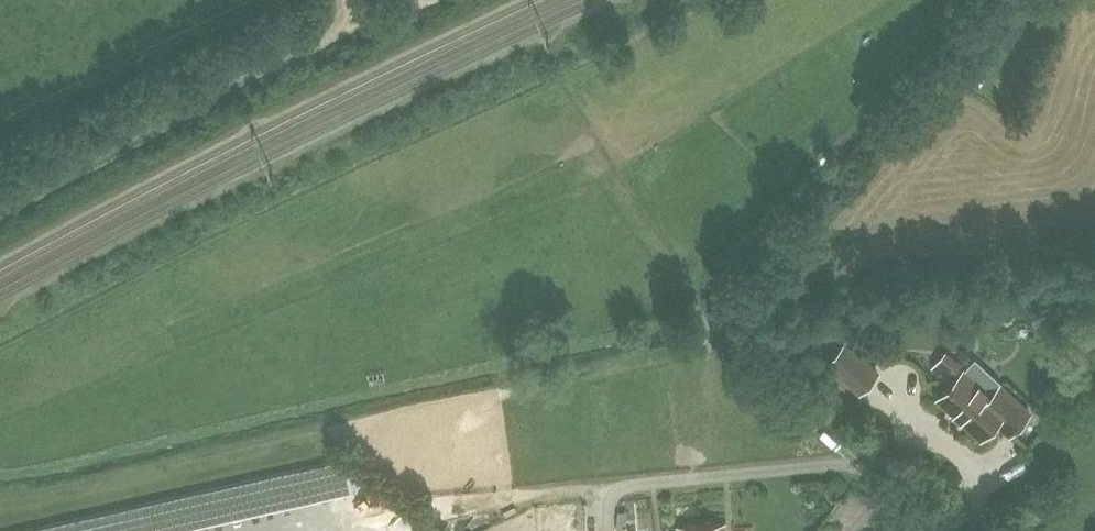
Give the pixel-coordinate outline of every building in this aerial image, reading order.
[(877,372),(845,342),(827,361),(859,391),(877,372)] [(963,370),(938,397),(981,437),(996,421),(1009,433),(1029,412),(1001,386),(999,387),(996,384),(1000,379),(976,356),(963,370)] [(834,411),(845,400),(832,388),(814,372),(804,384),(834,411)] [(676,526),(677,530),(725,530),(725,523),(676,526)]
